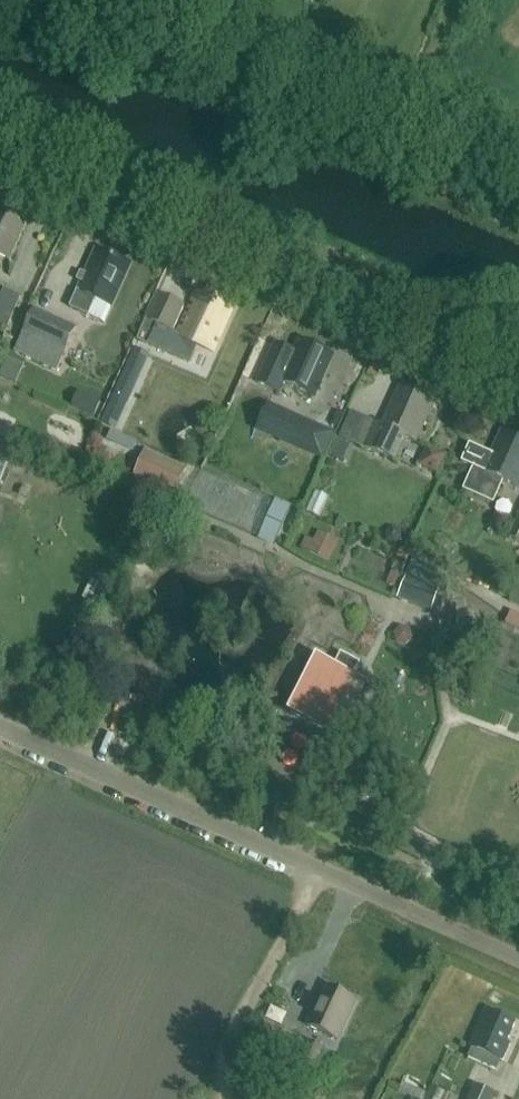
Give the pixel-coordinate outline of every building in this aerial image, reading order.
[(2,207),(0,212),(0,255),(11,260),(26,225),(19,222),(22,216),(2,207)] [(114,306),(133,264),(97,248),(78,291),(79,291),(71,307),(90,315),(97,299),(114,306)] [(22,297),(5,289),(0,301),(0,323),(9,327),(22,297)] [(215,351),(232,313),(233,309),(198,293),(179,334),(174,332),(186,306),(160,294),(140,340),(191,363),(199,344),(215,351)] [(56,371),(66,352),(76,328),(35,309),(24,333),(16,352),(56,371)] [(277,342),(259,382),(280,392),(285,383),(315,397),(332,360),(324,357),(327,350),(300,338),(294,350),(277,342)] [(127,403),(140,376),(126,369),(114,397),(127,403)] [(356,444),(391,459),(399,463),(410,439),(417,443),(436,400),(400,384),(382,425),(368,418),(356,444)] [(101,402),(79,392),(72,406),(95,416),(101,402)] [(291,416),(279,443),(320,461),(332,434),(291,416)] [(503,430),(492,454),(471,444),(463,462),(475,468),(465,489),(494,502),(504,481),(518,487),(518,437),(503,430)] [(343,461),(349,446),(338,441),(331,456),(343,461)] [(11,463),(12,459),(15,454),(0,447),(0,488),(11,463)] [(192,471),(147,452),(136,479),(180,498),(192,471)] [(259,539),(273,545),(291,506),(277,500),(259,539)] [(509,539),(518,543),(518,516),(509,539)] [(298,537),(315,550),(328,534),(311,521),(298,537)] [(129,556),(139,560),(147,542),(137,538),(129,556)] [(398,599),(433,611),(447,572),(412,559),(398,599)] [(515,589),(511,599),(509,602),(518,607),(518,590),(515,589)] [(506,626),(518,631),(518,616),(512,612),(506,626)] [(474,641),(471,619),(458,621),(461,642),(474,641)] [(355,675),(345,670),(318,656),(290,710),(289,712),(327,731),(355,675)] [(338,1041),(357,1001),(330,988),(321,1006),(318,1004),(308,1027),(338,1041)] [(510,1044),(508,1043),(516,1024),(489,1013),(470,1059),(499,1070),(510,1044)] [(315,1074),(316,1073),(326,1049),(310,1040),(298,1066),(315,1074)] [(495,1095),(474,1085),(467,1098),(493,1098),(495,1095)] [(427,1098),(442,1098),(445,1093),(432,1088),(427,1098)]
